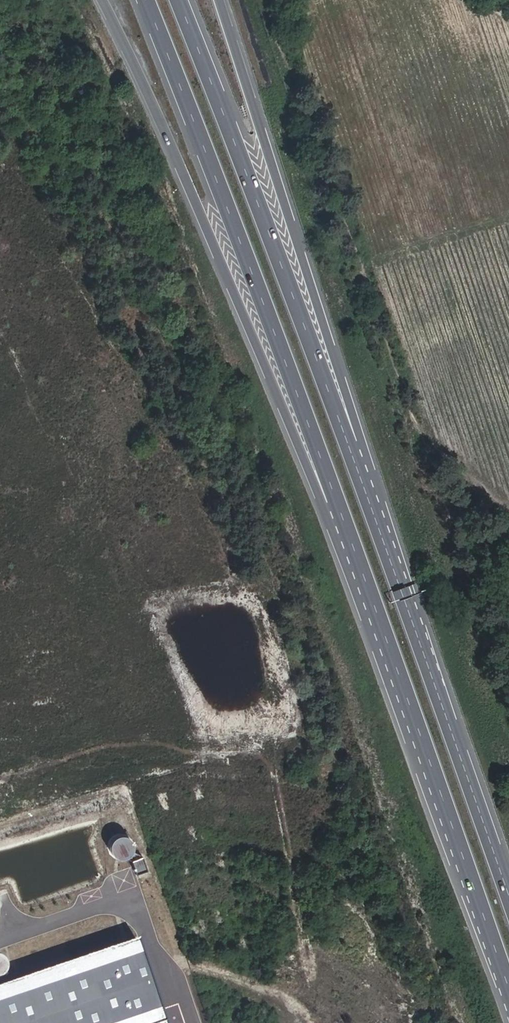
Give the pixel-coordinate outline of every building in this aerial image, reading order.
[(128,854),(128,835),(105,835),(105,855),(128,854)] [(138,941),(0,988),(0,1022),(166,1022),(138,941)]
